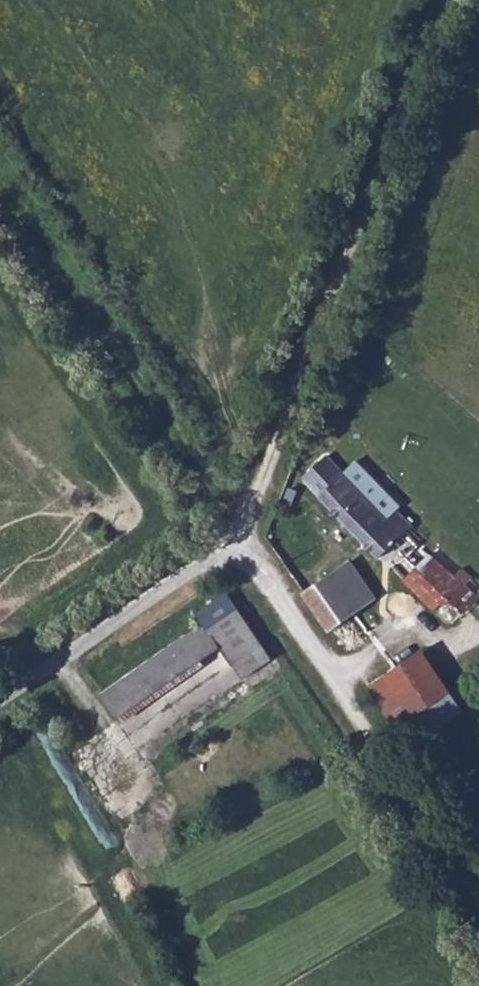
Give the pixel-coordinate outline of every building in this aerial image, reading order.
[(345,472),(323,453),(302,476),(405,574),(428,554),(404,530),(410,524),(395,509),(400,504),(356,460),(345,472)] [(428,554),(405,574),(452,619),(472,597),(428,554)] [(326,625),(373,594),(349,557),(306,588),(326,625)] [(197,595),(205,605),(222,633),(239,663),(272,641),(229,575),(197,595)] [(222,633),(205,605),(99,672),(116,701),(222,633)] [(386,713),(439,678),(414,642),(359,675),(386,713)]
